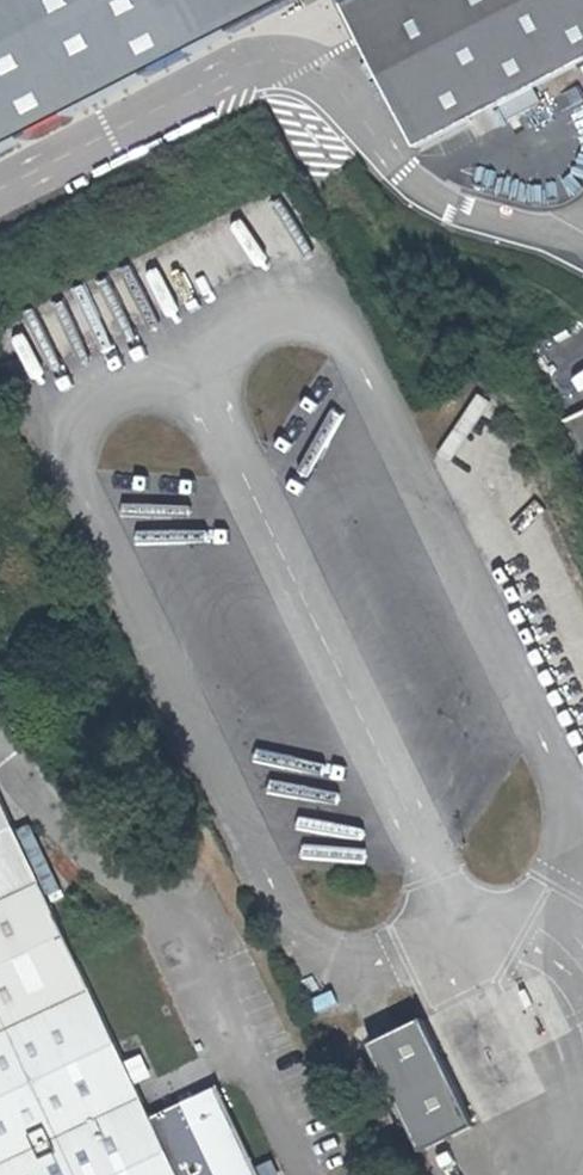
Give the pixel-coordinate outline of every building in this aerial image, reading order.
[(310,0),(0,0),(0,161),(310,0)] [(416,145),(582,58),(582,0),(340,0),(416,145)] [(0,809),(0,1174),(258,1174),(215,1084),(151,1115),(0,809)] [(422,1015),(369,1041),(421,1148),(474,1122),(422,1015)]
